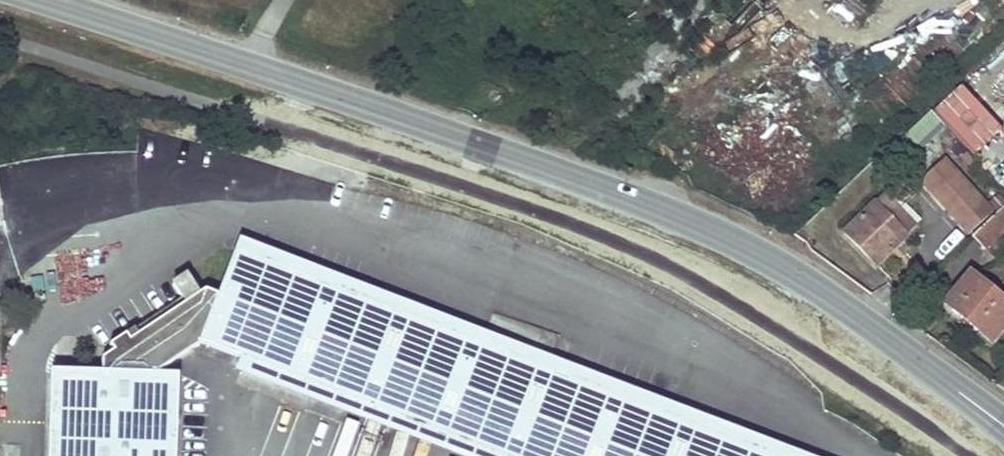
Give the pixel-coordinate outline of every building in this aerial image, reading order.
[(993,212),(944,160),(921,181),(969,233),(993,212)] [(901,209),(885,193),(845,232),(875,264),(904,236),(890,220),(901,209)] [(971,238),(982,250),(1003,229),(1003,207),(971,238)] [(49,455),(176,455),(177,429),(179,375),(157,374),(199,346),(198,343),(367,407),(494,455),(773,455),(653,409),(486,346),(235,250),(217,296),(204,292),(199,295),(186,275),(170,285),(183,306),(130,342),(129,340),(113,351),(110,355),(101,361),(100,374),(52,372),(49,455)] [(968,275),(944,304),(989,342),(1003,325),(1003,305),(968,275)] [(587,346),(581,360),(622,376),(627,362),(587,346)]
